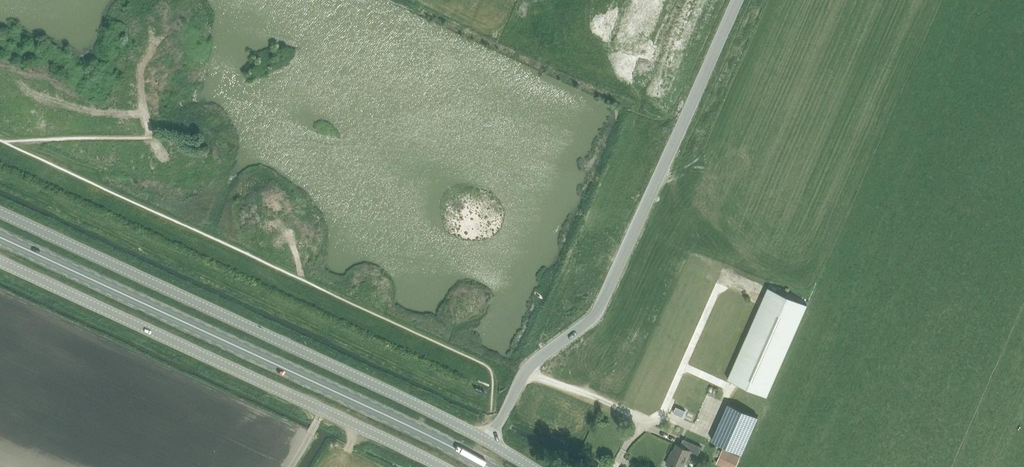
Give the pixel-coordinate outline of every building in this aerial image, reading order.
[(768,287),(728,378),(767,395),(807,304),(768,287)] [(758,412),(764,398),(758,395),(753,410),(758,412)] [(637,411),(643,414),(647,406),(641,403),(637,411)] [(729,404),(712,440),(742,453),(758,416),(729,404)] [(690,451),(698,454),(702,447),(683,439),(680,446),(677,444),(671,456),(670,455),(666,464),(674,466),(683,466),(690,451)] [(739,457),(723,450),(720,456),(736,464),(739,457)]
